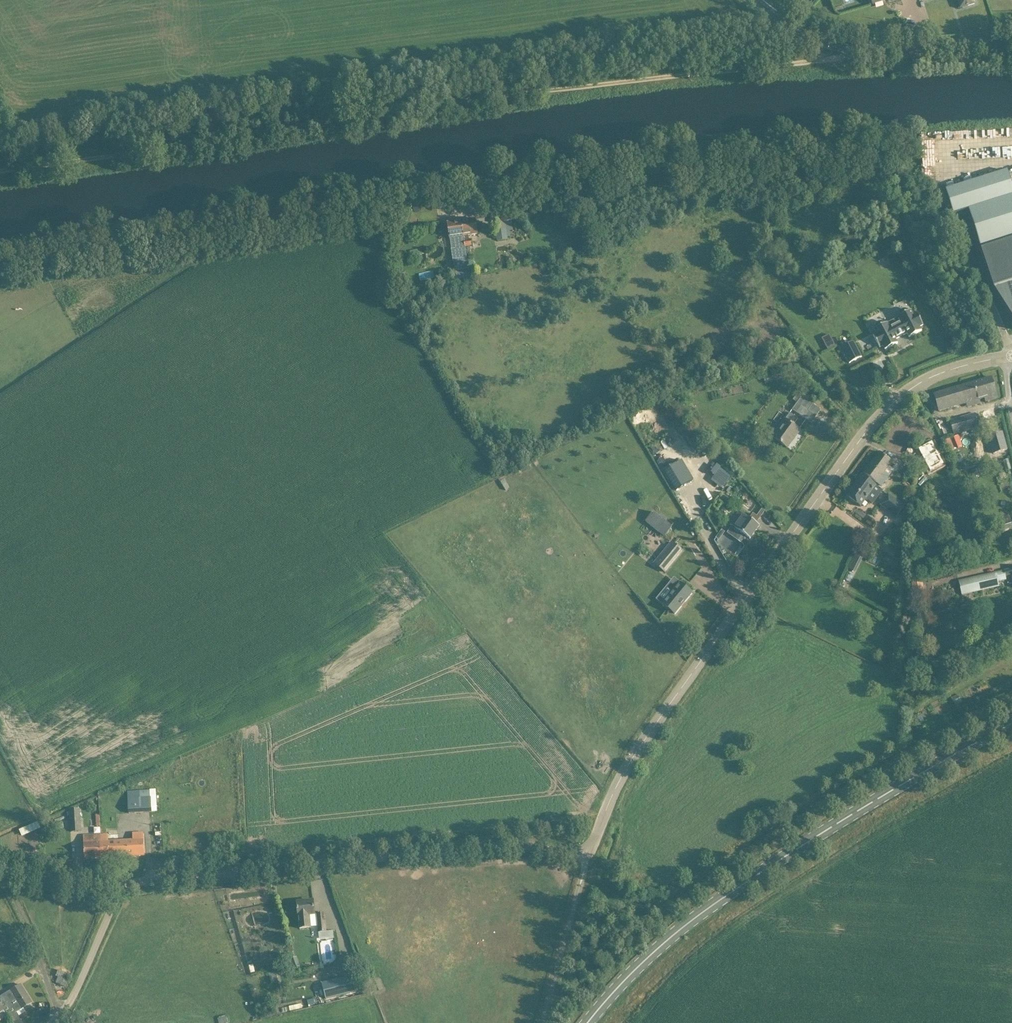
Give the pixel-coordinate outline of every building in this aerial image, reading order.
[(960,8),(975,4),(973,0),(958,0),(960,8)] [(494,217),(495,227),(497,241),(508,239),(507,236),(511,235),(510,230),(513,230),(512,220),(516,220),(515,214),(494,217)] [(461,221),(465,246),(472,245),(471,240),(469,240),(468,235),(478,234),(476,219),(461,221)] [(465,247),(465,246),(461,221),(447,223),(450,238),(454,238),(456,248),(451,249),(453,259),(466,257),(465,247)] [(385,232),(379,233),(383,255),(385,254),(391,253),(387,232),(385,232)] [(988,272),(993,288),(1011,318),(1011,265),(988,272)] [(468,268),(455,270),(456,274),(456,280),(469,278),(471,278),(469,268),(468,268)] [(876,325),(875,329),(877,334),(874,336),(880,348),(883,346),(885,350),(898,344),(896,340),(907,334),(909,338),(922,331),(920,327),(923,325),(917,313),(914,314),(911,310),(910,311),(907,308),(903,309),(900,312),(899,316),(901,321),(890,327),(887,323),(886,322),(882,320),(878,322),(876,325)] [(836,345),(830,334),(822,338),(828,350),(836,345)] [(862,357),(857,348),(854,341),(841,347),(849,363),(862,357)] [(991,377),(959,387),(965,405),(985,399),(986,402),(997,398),(991,377)] [(965,405),(959,387),(934,394),(937,404),(940,412),(965,405)] [(813,405),(804,399),(802,397),(792,410),(811,424),(816,417),(808,411),(813,405)] [(785,419),(778,429),(773,437),(788,448),(800,430),(794,425),(798,419),(790,413),(785,419)] [(954,434),(980,427),(976,414),(950,421),(954,434)] [(1008,453),(1003,436),(990,440),(994,457),(1008,453)] [(933,441),(919,448),(930,472),(945,464),(933,441)] [(880,452),(862,475),(882,490),(881,489),(890,476),(885,472),(893,462),(888,458),(880,452)] [(661,457),(655,461),(660,469),(666,466),(661,457)] [(671,466),(665,469),(677,491),(692,482),(680,461),(671,466)] [(973,471),(973,472),(973,473),(973,474),(974,474),(975,475),(976,475),(977,475),(978,475),(979,475),(979,474),(980,474),(980,473),(981,472),(981,471),(981,470),(980,470),(980,469),(980,468),(979,468),(978,467),(977,467),(976,467),(975,467),(975,468),(974,468),(973,469),(973,470),(973,471)] [(862,475),(846,496),(860,507),(866,499),(872,504),(882,490),(862,475)] [(887,494),(879,505),(896,518),(904,507),(898,502),(887,494)] [(653,512),(646,522),(654,528),(664,537),(672,527),(666,523),(668,520),(661,515),(660,517),(653,512)] [(730,525),(742,533),(750,539),(759,526),(740,512),(730,525)] [(1000,518),(997,519),(1000,530),(1011,527),(1011,525),(1009,515),(1000,518)] [(719,540),(724,532),(721,530),(715,538),(719,540)] [(667,572),(683,552),(672,543),(656,563),(667,572)] [(855,553),(847,568),(855,572),(862,557),(855,553)] [(972,578),(975,592),(999,587),(998,582),(1006,580),(1005,577),(1011,576),(1011,569),(972,578)] [(951,572),(934,576),(935,581),(952,577),(951,572)] [(912,584),(915,602),(926,599),(922,582),(912,584)] [(662,604),(667,608),(675,614),(692,593),(680,583),(662,604)] [(140,798),(128,798),(129,813),(151,812),(151,797),(140,798)] [(79,810),(70,810),(71,832),(81,831),(79,810)] [(109,834),(100,834),(101,858),(145,856),(144,846),(143,832),(133,833),(133,839),(118,840),(109,840),(109,834)] [(85,859),(101,858),(100,834),(83,835),(85,859)] [(311,928),(310,921),(310,915),(315,914),(313,901),(297,903),(300,929),(311,928)] [(317,913),(318,920),(320,938),(333,937),(332,930),(326,931),(324,913),(317,913)] [(58,977),(56,982),(57,983),(65,987),(70,976),(58,971),(56,976),(58,977)] [(276,971),(269,973),(271,983),(278,982),(276,971)] [(352,976),(322,983),(326,1000),(356,993),(352,976)] [(0,997),(0,1002),(7,1015),(13,1022),(23,1022),(16,1012),(32,1002),(21,985),(13,990),(0,997)]
